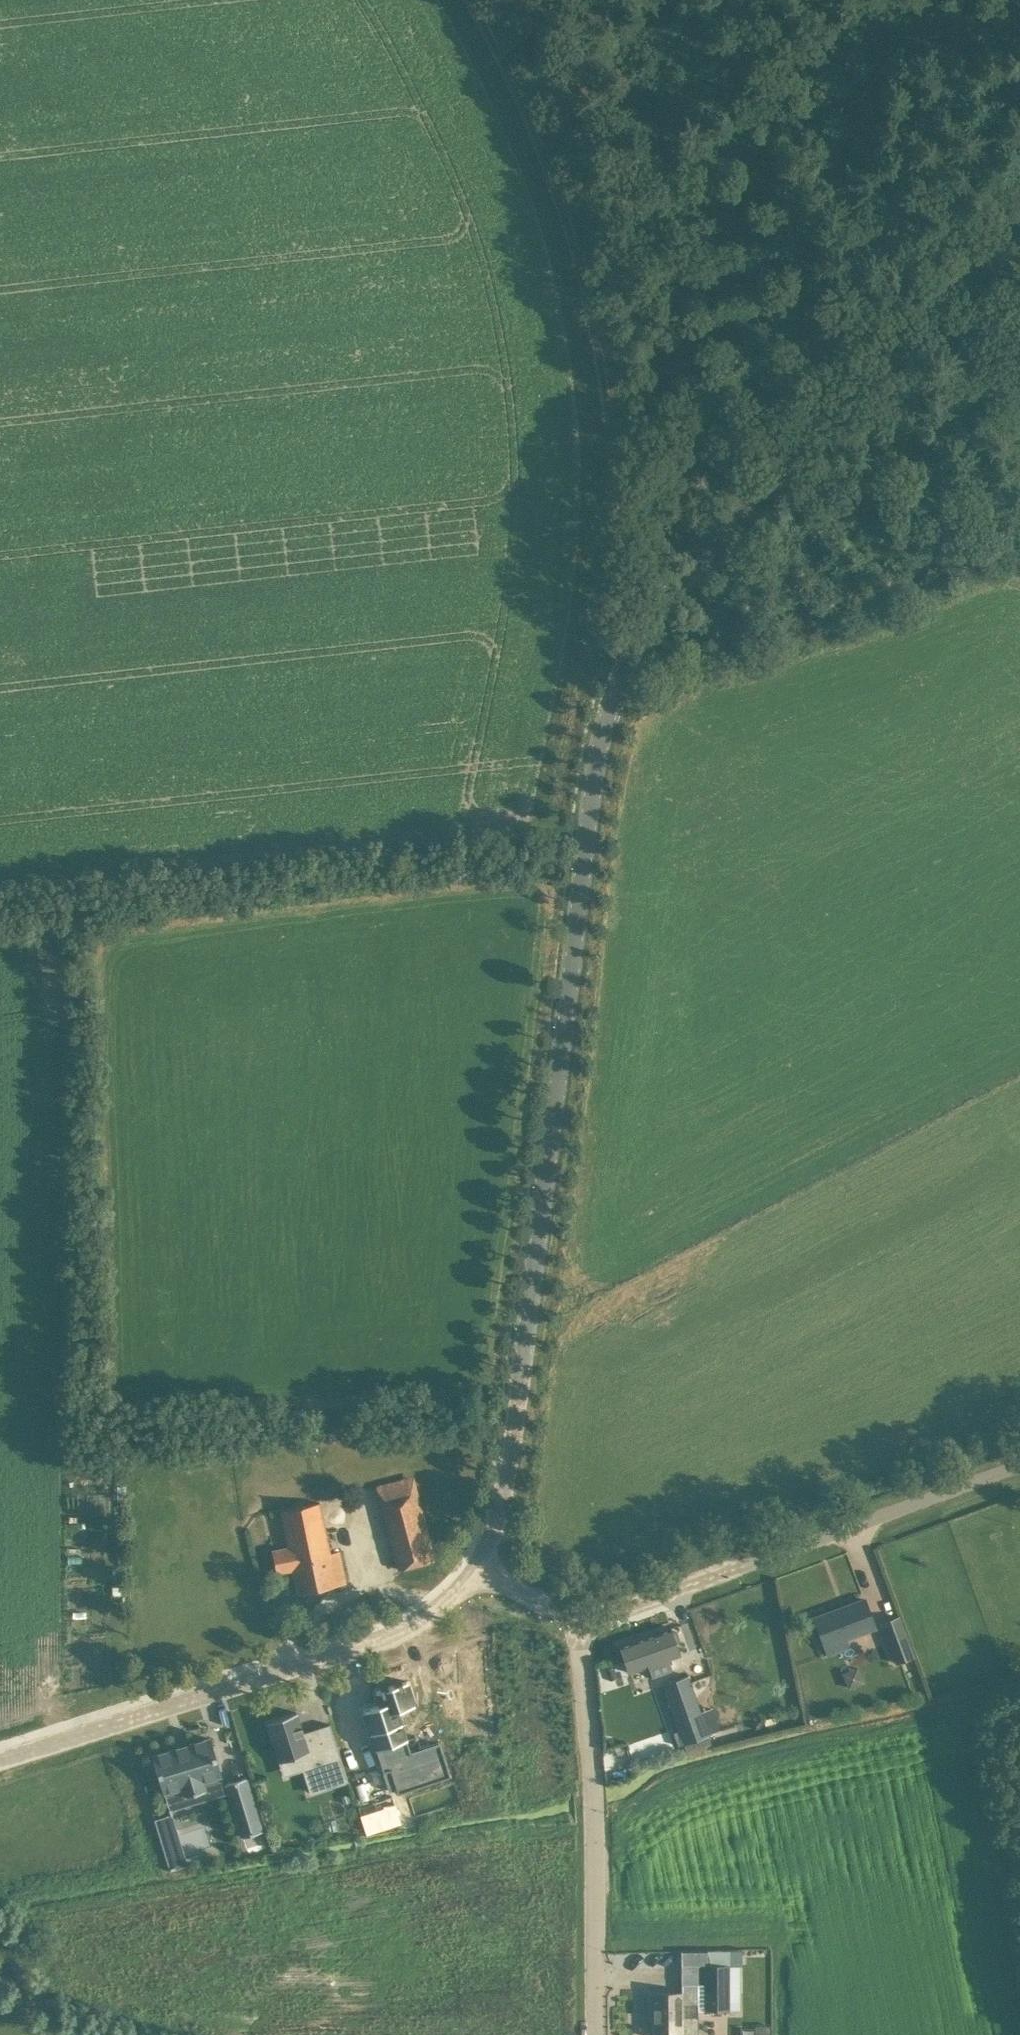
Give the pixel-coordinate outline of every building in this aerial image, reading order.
[(434,1559),(417,1491),(413,1475),(378,1483),(382,1500),(399,1568),(434,1559)] [(299,1593),(346,1582),(339,1550),(330,1552),(318,1502),(280,1510),(288,1546),(272,1550),(277,1572),(293,1568),(299,1593)] [(846,1638),(876,1627),(865,1598),(814,1617),(828,1653),(849,1646),(846,1638)] [(880,1621),(881,1625),(896,1663),(915,1656),(899,1614),(880,1621)] [(684,1664),(681,1653),(671,1626),(620,1644),(629,1672),(649,1665),(652,1675),(684,1664)] [(843,1672),(849,1687),(864,1681),(858,1666),(843,1672)] [(394,1705),(413,1699),(406,1675),(404,1676),(401,1677),(400,1674),(393,1676),(394,1679),(387,1681),(386,1678),(379,1680),(380,1683),(377,1684),(375,1684),(379,1698),(362,1703),(380,1765),(387,1763),(393,1785),(409,1781),(406,1772),(442,1761),(435,1737),(406,1746),(394,1705)] [(703,1712),(695,1689),(694,1687),(690,1676),(663,1685),(678,1730),(674,1732),(678,1745),(684,1743),(684,1744),(710,1734),(703,1712)] [(297,1712),(267,1721),(278,1759),(298,1753),(309,1791),(333,1784),(317,1728),(303,1732),(297,1712)] [(183,1785),(186,1794),(205,1789),(202,1779),(221,1773),(210,1737),(153,1754),(164,1790),(183,1785)] [(246,1776),(227,1782),(243,1836),(262,1830),(246,1776)] [(394,1803),(391,1795),(358,1806),(367,1831),(400,1821),(394,1803)] [(155,1818),(171,1866),(190,1860),(174,1811),(155,1818)] [(730,1965),(706,1965),(706,2009),(730,2009),(730,1965)] [(669,1991),(649,1991),(649,2007),(653,2007),(654,2034),(683,2034),(698,2034),(698,2015),(684,2015),(684,1991),(669,1991)]
